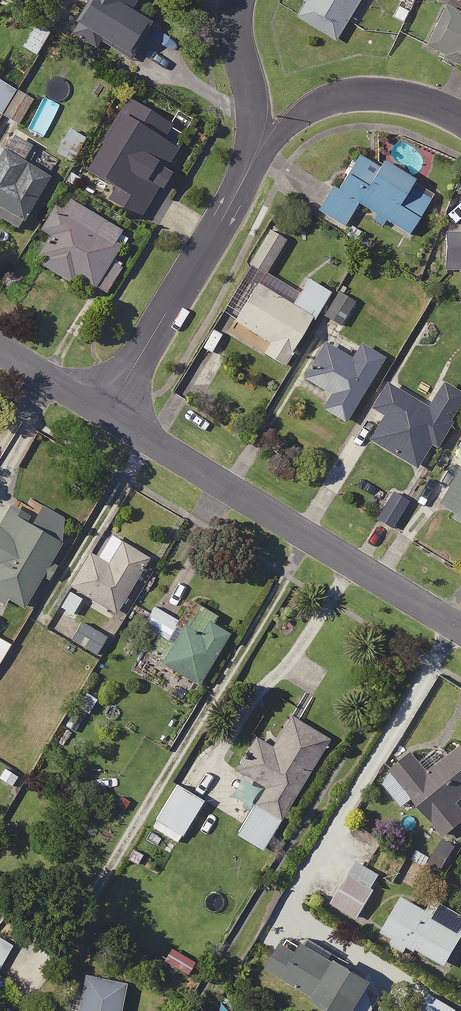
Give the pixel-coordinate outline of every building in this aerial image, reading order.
[(141,47),(164,61),(177,39),(155,25),(134,12),(142,0),(85,0),(80,7),(89,12),(74,36),(99,51),(104,43),(133,61),(141,47)] [(293,16),(337,44),(365,0),(303,0),(293,16)] [(450,11),(430,51),(460,67),(460,16),(450,11)] [(52,35),(38,26),(24,50),(39,58),(52,35)] [(0,81),(0,115),(4,118),(19,92),(0,81)] [(113,203),(156,228),(171,202),(182,182),(166,173),(187,136),(130,103),(89,174),(119,192),(113,203)] [(87,142),(70,132),(58,153),(75,163),(87,142)] [(16,141),(0,168),(0,217),(21,229),(50,182),(24,166),(33,151),(16,141)] [(362,207),(374,215),(372,220),(386,229),(389,225),(411,239),(436,199),(387,167),(384,172),(363,158),(341,191),(335,187),(319,211),(347,229),(362,207)] [(44,263),(41,269),(75,288),(77,285),(94,294),(96,289),(108,296),(126,266),(117,261),(130,238),(64,200),(44,234),(52,238),(39,260),(44,263)] [(290,242),(272,231),(250,267),(268,278),(290,242)] [(447,233),(449,269),(460,269),(460,232),(447,233)] [(332,295),(309,281),(293,307),(261,288),(232,335),(287,368),(332,295)] [(356,302),(342,294),(326,320),(341,329),(356,302)] [(384,362),(363,349),(354,364),(326,347),(305,382),(334,400),(326,413),(345,425),(384,362)] [(402,396),(387,387),(373,411),(383,417),(368,442),(418,470),(431,448),(438,453),(460,413),(460,395),(441,384),(426,410),(415,403),(418,398),(405,390),(402,396)] [(446,506),(459,514),(455,520),(460,524),(460,481),(446,506)] [(12,515),(0,535),(0,564),(0,565),(0,603),(22,616),(63,545),(12,515)] [(156,563),(113,537),(100,559),(93,555),(72,589),(123,619),(156,563)] [(216,620),(190,605),(180,622),(156,608),(143,629),(158,638),(148,655),(203,688),(234,637),(213,625),(216,620)] [(108,638),(64,613),(53,633),(97,658),(108,638)] [(0,667),(10,650),(0,644),(0,667)] [(331,743),(292,719),(274,750),(255,738),(235,772),(265,789),(238,836),(266,853),(331,743)] [(460,749),(431,776),(414,757),(383,784),(405,809),(415,800),(449,839),(460,828),(460,810),(457,805),(460,802),(460,749)] [(208,772),(194,763),(184,779),(198,788),(208,772)] [(206,802),(179,786),(154,829),(181,845),(206,802)] [(459,849),(444,840),(430,864),(445,873),(459,849)] [(385,879),(359,863),(333,903),(359,920),(385,879)] [(394,939),(390,945),(412,957),(416,951),(449,968),(460,946),(460,915),(441,905),(435,917),(403,900),(385,935),(394,939)] [(343,968),(345,964),(314,944),(312,948),(308,945),(299,959),(284,949),(269,972),(330,1010),(359,1010),(374,988),(343,968)] [(0,946),(0,968),(11,953),(0,946)] [(88,975),(80,1010),(124,1010),(130,984),(88,975)] [(433,995),(423,1010),(459,1010),(433,995)]
